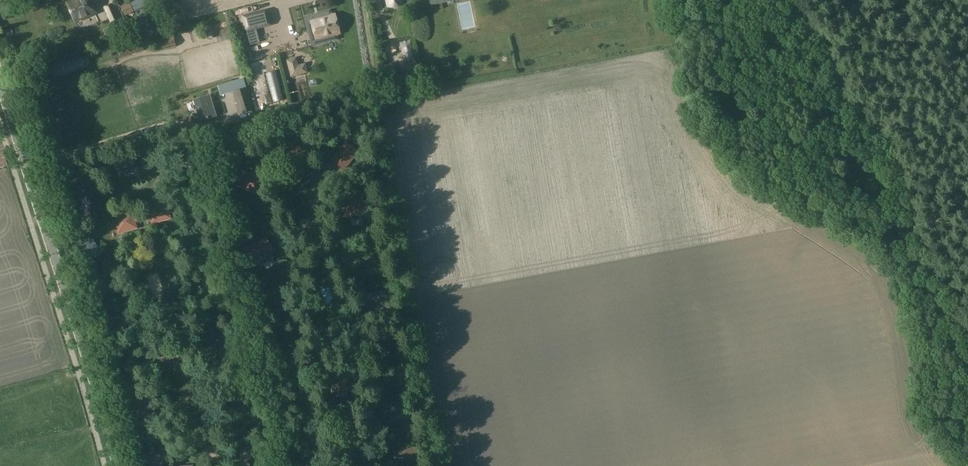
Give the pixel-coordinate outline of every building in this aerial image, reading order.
[(67,4),(74,21),(95,12),(92,3),(96,2),(96,0),(77,0),(67,4)] [(130,1),(135,12),(151,5),(148,0),(133,0),(130,1)] [(129,2),(120,7),(124,16),(134,12),(129,2)] [(112,25),(119,22),(112,4),(104,8),(112,25)] [(266,11),(243,17),(240,18),(244,31),(247,31),(250,45),(259,42),(255,29),(270,25),(266,11)] [(329,11),(305,18),(308,32),(313,30),(317,44),(337,39),(336,34),(339,33),(334,15),(331,16),(329,11)] [(184,12),(168,16),(170,25),(186,20),(184,12)] [(128,28),(125,21),(108,28),(112,35),(128,28)] [(80,57),(40,68),(45,81),(84,70),(80,57)] [(396,72),(384,75),(386,80),(397,77),(396,72)] [(246,88),(232,92),(239,114),(253,110),(246,88)] [(210,95),(192,100),(199,122),(216,117),(210,95)] [(296,131),(277,138),(283,156),(302,150),(296,131)] [(344,171),(359,152),(345,141),(331,160),(344,171)] [(191,158),(190,161),(191,164),(192,167),(195,168),(198,169),(201,169),(204,167),(206,164),(207,161),(206,158),(204,155),(201,153),(198,153),(195,154),(192,155),(191,158)] [(135,161),(115,167),(118,179),(138,172),(135,161)] [(242,171),(236,187),(259,195),(265,180),(242,171)] [(75,183),(74,186),(75,189),(77,192),(79,194),(83,194),(86,194),(89,192),(90,189),(91,186),(90,183),(89,180),(86,178),(83,177),(79,178),(77,180),(75,183)] [(132,210),(111,216),(113,222),(111,223),(113,229),(115,229),(117,234),(137,229),(135,222),(136,222),(136,221),(147,217),(148,218),(149,218),(151,224),(171,218),(169,213),(172,212),(170,205),(168,206),(166,200),(145,206),(147,213),(134,217),(132,210)] [(274,250),(264,238),(244,253),(254,266),(259,261),(262,265),(272,257),(269,254),(274,250)] [(92,239),(78,248),(86,262),(100,253),(92,239)] [(354,268),(377,265),(376,258),(353,261),(354,268)] [(366,301),(386,297),(385,287),(364,290),(366,301)] [(375,346),(396,338),(393,331),(373,339),(375,346)] [(208,339),(207,343),(209,346),(212,349),(215,350),(219,349),(222,347),(224,344),(224,340),(223,337),(220,334),(216,333),(213,334),(209,336),(208,339)] [(384,382),(404,376),(402,369),(382,375),(384,382)] [(331,373),(331,394),(336,394),(336,398),(347,398),(347,373),(331,373)] [(410,410),(386,415),(387,420),(411,416),(410,410)] [(140,433),(131,435),(135,453),(136,456),(145,454),(140,433)] [(417,449),(393,453),(394,459),(418,455),(417,449)] [(346,463),(349,465),(364,465),(354,456),(346,463)]
